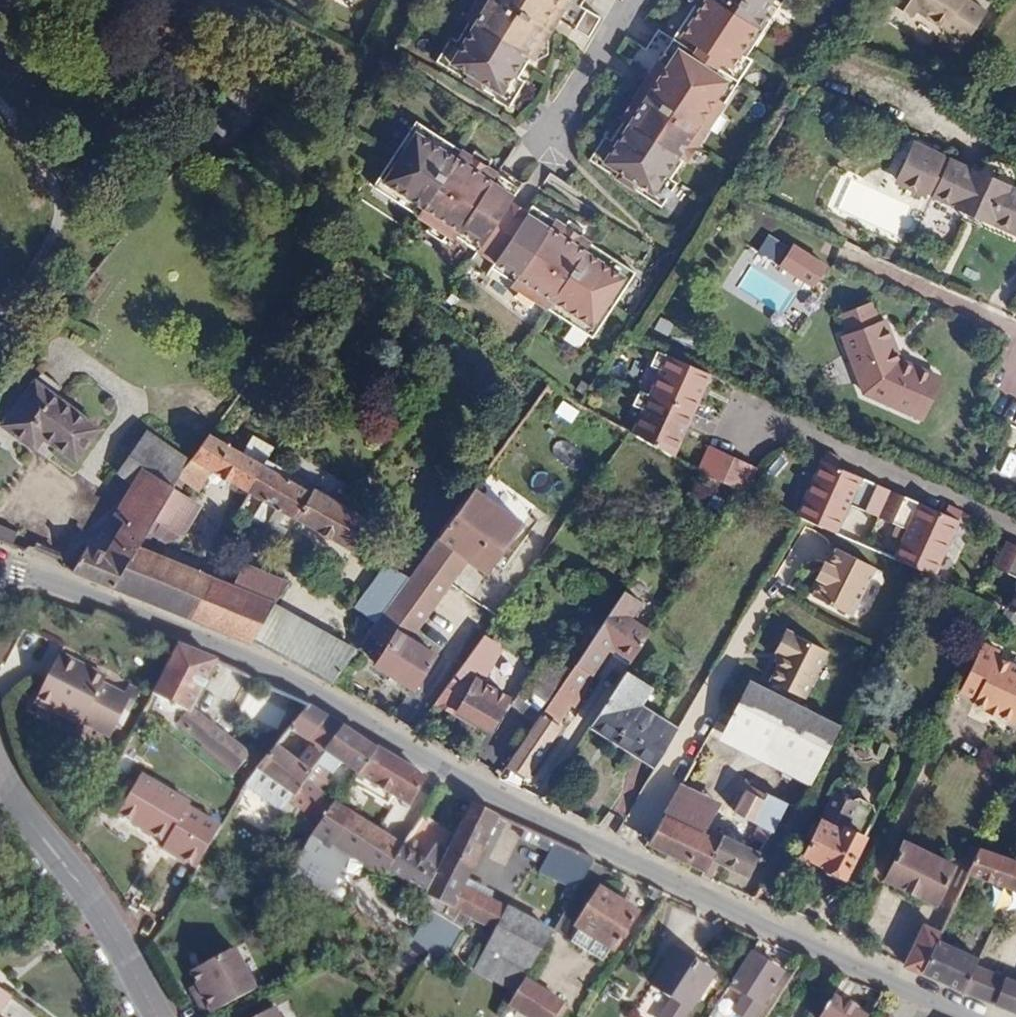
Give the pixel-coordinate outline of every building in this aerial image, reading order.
[(466,20),(469,22),(442,66),(503,102),(530,58),(533,60),(557,19),(588,39),(601,20),(581,7),(585,0),(478,0),(466,20)] [(621,113),(624,115),(598,159),(659,195),(685,152),(688,154),(743,72),(737,69),(778,0),(695,0),(621,113)] [(985,11),(968,0),(895,0),(893,4),(911,16),(916,10),(965,43),(985,11)] [(416,122),(373,187),(454,240),(456,237),(478,251),(495,262),(491,268),(513,283),(511,286),(592,338),(635,273),(532,206),(528,212),(511,201),(519,189),(416,122)] [(921,197),(937,162),(907,149),(890,186),(920,199),(921,197)] [(927,200),(944,165),(937,162),(921,197),(927,200)] [(958,214),(976,222),(1008,237),(1015,219),(1015,198),(944,165),(927,200),(958,214)] [(976,222),(958,214),(954,223),(972,231),(976,222)] [(825,291),(832,276),(820,271),(813,286),(825,291)] [(850,338),(884,323),(874,302),(840,316),(850,338)] [(888,322),(884,323),(850,338),(845,340),(853,358),(848,360),(857,381),(862,380),(868,394),(926,420),(946,378),(905,359),(888,322)] [(692,412),(711,372),(659,349),(653,363),(664,368),(652,395),(641,390),(634,404),(645,409),(633,435),(670,457),(686,424),(692,412)] [(35,382),(54,396),(60,388),(41,374),(35,382)] [(98,428),(54,396),(35,382),(8,419),(25,432),(20,438),(35,449),(44,438),(75,460),(98,428)] [(3,426),(20,438),(25,432),(8,419),(3,426)] [(180,478),(192,459),(147,430),(117,474),(138,487),(148,471),(174,487),(180,478)] [(264,466),(208,434),(192,459),(180,478),(199,491),(213,470),(249,491),(264,466)] [(720,483),(745,494),(757,469),(732,459),(707,448),(695,472),(700,474),(720,483)] [(843,456),(830,450),(800,518),(815,525),(836,534),(851,500),(881,514),(893,488),(839,464),(843,456)] [(267,460),(264,466),(249,491),(264,499),(278,507),(353,550),(369,522),(349,510),(313,490),(315,487),(267,460)] [(148,471),(138,487),(119,518),(125,521),(105,556),(87,546),(73,569),(111,586),(138,544),(155,517),(172,490),(174,487),(148,471)] [(313,490),(349,510),(353,502),(318,482),(315,487),(313,490)] [(522,523),(474,488),(437,538),(467,559),(486,573),(522,523)] [(935,577),(964,510),(950,503),(946,513),(893,488),(881,514),(910,528),(897,561),(919,570),(935,577)] [(198,506),(172,490),(155,517),(181,533),(198,506)] [(278,507),(264,499),(252,520),(265,529),(278,507)] [(0,523),(0,539),(12,544),(18,530),(0,523)] [(437,538),(426,555),(420,563),(449,584),(467,559),(437,538)] [(1008,540),(1005,547),(996,566),(1015,575),(1015,543),(1008,540)] [(138,544),(111,586),(191,619),(213,577),(138,544)] [(830,562),(821,577),(813,593),(851,613),(875,566),(838,546),(830,562)] [(818,575),(821,577),(830,562),(826,560),(818,575)] [(419,626),(449,584),(420,563),(408,580),(389,605),(419,626)] [(233,584),(214,575),(213,577),(191,619),(251,644),(253,640),(274,605),(287,582),(245,564),(233,584)] [(389,605),(408,580),(387,565),(356,609),(376,624),(389,605)] [(504,607),(516,590),(502,579),(489,596),(504,607)] [(623,590),(574,663),(586,671),(594,677),(609,654),(627,666),(649,631),(629,618),(640,601),(623,590)] [(334,638),(274,605),(253,640),(313,674),(334,638)] [(410,639),(419,626),(389,605),(376,624),(368,635),(386,647),(397,631),(410,639)] [(435,655),(410,639),(397,631),(386,647),(375,665),(413,689),(435,655)] [(804,699),(828,652),(786,631),(775,653),(783,657),(771,682),(804,699)] [(475,679),(498,645),(483,635),(436,701),(455,712),(490,730),(508,698),(475,679)] [(350,646),(334,638),(313,674),(332,685),(343,670),(361,644),(354,639),(350,646)] [(981,642),(958,692),(974,699),(972,703),(985,709),(984,711),(997,717),(998,715),(1014,722),(1015,717),(1015,666),(995,656),(998,650),(981,642)] [(215,661),(177,645),(152,695),(188,713),(178,725),(235,773),(241,765),(249,755),(231,740),(192,709),(215,661)] [(83,719),(112,734),(129,702),(134,704),(141,691),(128,684),(123,694),(102,683),(105,677),(60,654),(34,702),(79,726),(80,724),(83,719)] [(586,671),(574,663),(550,699),(508,763),(527,777),(559,727),(555,724),(570,702),(574,705),(590,681),(586,671)] [(343,670),(332,685),(345,693),(355,677),(343,670)] [(649,688),(624,672),(623,674),(592,723),(658,764),(677,730),(639,706),(649,688)] [(750,682),(727,727),(720,741),(810,786),(818,770),(840,727),(750,682)] [(530,689),(525,702),(543,709),(548,696),(530,689)] [(343,726),(309,706),(289,730),(316,747),(315,750),(310,747),(298,762),(276,746),(260,764),(256,771),(291,796),(343,726)] [(109,739),(112,734),(83,719),(80,724),(109,739)] [(376,749),(343,726),(291,796),(288,800),(319,825),(335,803),(320,791),(339,763),(357,775),(376,749)] [(426,779),(376,749),(357,775),(350,784),(388,807),(394,797),(409,807),(426,779)] [(256,771),(253,775),(247,784),(282,809),(288,800),(291,796),(256,771)] [(163,849),(196,869),(220,828),(189,809),(191,805),(143,775),(119,814),(166,843),(163,849)] [(765,845),(787,804),(766,792),(765,795),(743,782),(740,788),(745,791),(734,812),(758,825),(751,837),(765,845)] [(679,783),(663,813),(704,833),(721,803),(679,783)] [(844,875),(875,814),(873,805),(859,798),(853,799),(836,791),(804,855),(826,867),(825,869),(826,873),(837,878),(840,877),(842,875),(844,875)] [(335,803),(319,825),(309,838),(330,852),(334,846),(354,816),(335,803)] [(498,818),(470,805),(446,853),(425,893),(424,895),(438,903),(452,910),(468,879),(498,818)] [(446,828),(425,813),(402,849),(389,869),(399,876),(418,888),(425,893),(446,853),(435,845),(446,828)] [(706,870),(704,875),(712,879),(719,864),(749,878),(761,853),(712,829),(709,835),(704,833),(663,813),(648,843),(706,870)] [(402,849),(354,816),(334,846),(342,852),(383,879),(389,869),(402,849)] [(594,862),(525,830),(520,841),(550,856),(540,874),(566,886),(561,897),(571,901),(594,862)] [(330,852),(309,838),(279,897),(308,914),(342,852),(334,846),(330,852)] [(935,904),(953,866),(902,840),(883,878),(935,904)] [(968,867),(977,848),(970,845),(961,864),(968,867)] [(977,848),(968,867),(965,875),(1015,892),(1015,864),(977,848)] [(193,874),(188,882),(196,887),(201,879),(193,874)] [(418,888),(399,876),(394,885),(412,897),(418,888)] [(468,879),(452,910),(477,923),(490,898),(493,893),(468,879)] [(576,926),(581,930),(608,947),(614,951),(639,913),(601,888),(576,926)] [(421,902),(434,911),(438,903),(424,895),(421,902)] [(507,908),(490,898),(477,923),(494,933),(507,908)] [(507,908),(494,933),(486,948),(529,972),(552,932),(507,908)] [(263,928),(280,937),(284,929),(267,920),(263,928)] [(903,965),(919,972),(934,939),(938,932),(923,925),(903,965)] [(608,947),(581,930),(574,941),(601,959),(608,947)] [(977,960),(934,939),(919,972),(964,992),(975,965),(977,960)] [(525,977),(529,972),(486,948),(474,971),(515,994),(525,977)] [(200,989),(193,993),(205,1016),(256,990),(235,949),(191,972),(196,982),(200,989)] [(651,986),(690,1011),(715,971),(691,956),(689,960),(674,951),(651,986)] [(784,975),(750,953),(730,985),(731,986),(728,991),(740,999),(743,994),(745,995),(763,1007),(784,975)] [(991,972),(975,965),(964,992),(980,998),(991,972)] [(980,998),(993,1003),(1004,977),(991,972),(980,998)] [(526,1016),(557,1016),(565,1004),(525,977),(515,994),(509,1005),(526,1016)] [(1015,1012),(1015,982),(1004,977),(993,1003),(1015,1012)] [(189,986),(193,993),(200,989),(196,982),(189,986)] [(651,986),(634,1012),(642,1016),(686,1016),(690,1011),(651,986)] [(10,997),(0,989),(0,1011),(10,997)] [(763,1007),(745,995),(734,1013),(740,1016),(756,1016),(763,1007)] [(835,996),(821,1016),(867,1016),(835,996)] [(504,1013),(510,1016),(526,1016),(509,1005),(504,1013)] [(274,1009),(259,1016),(279,1016),(274,1009)]
